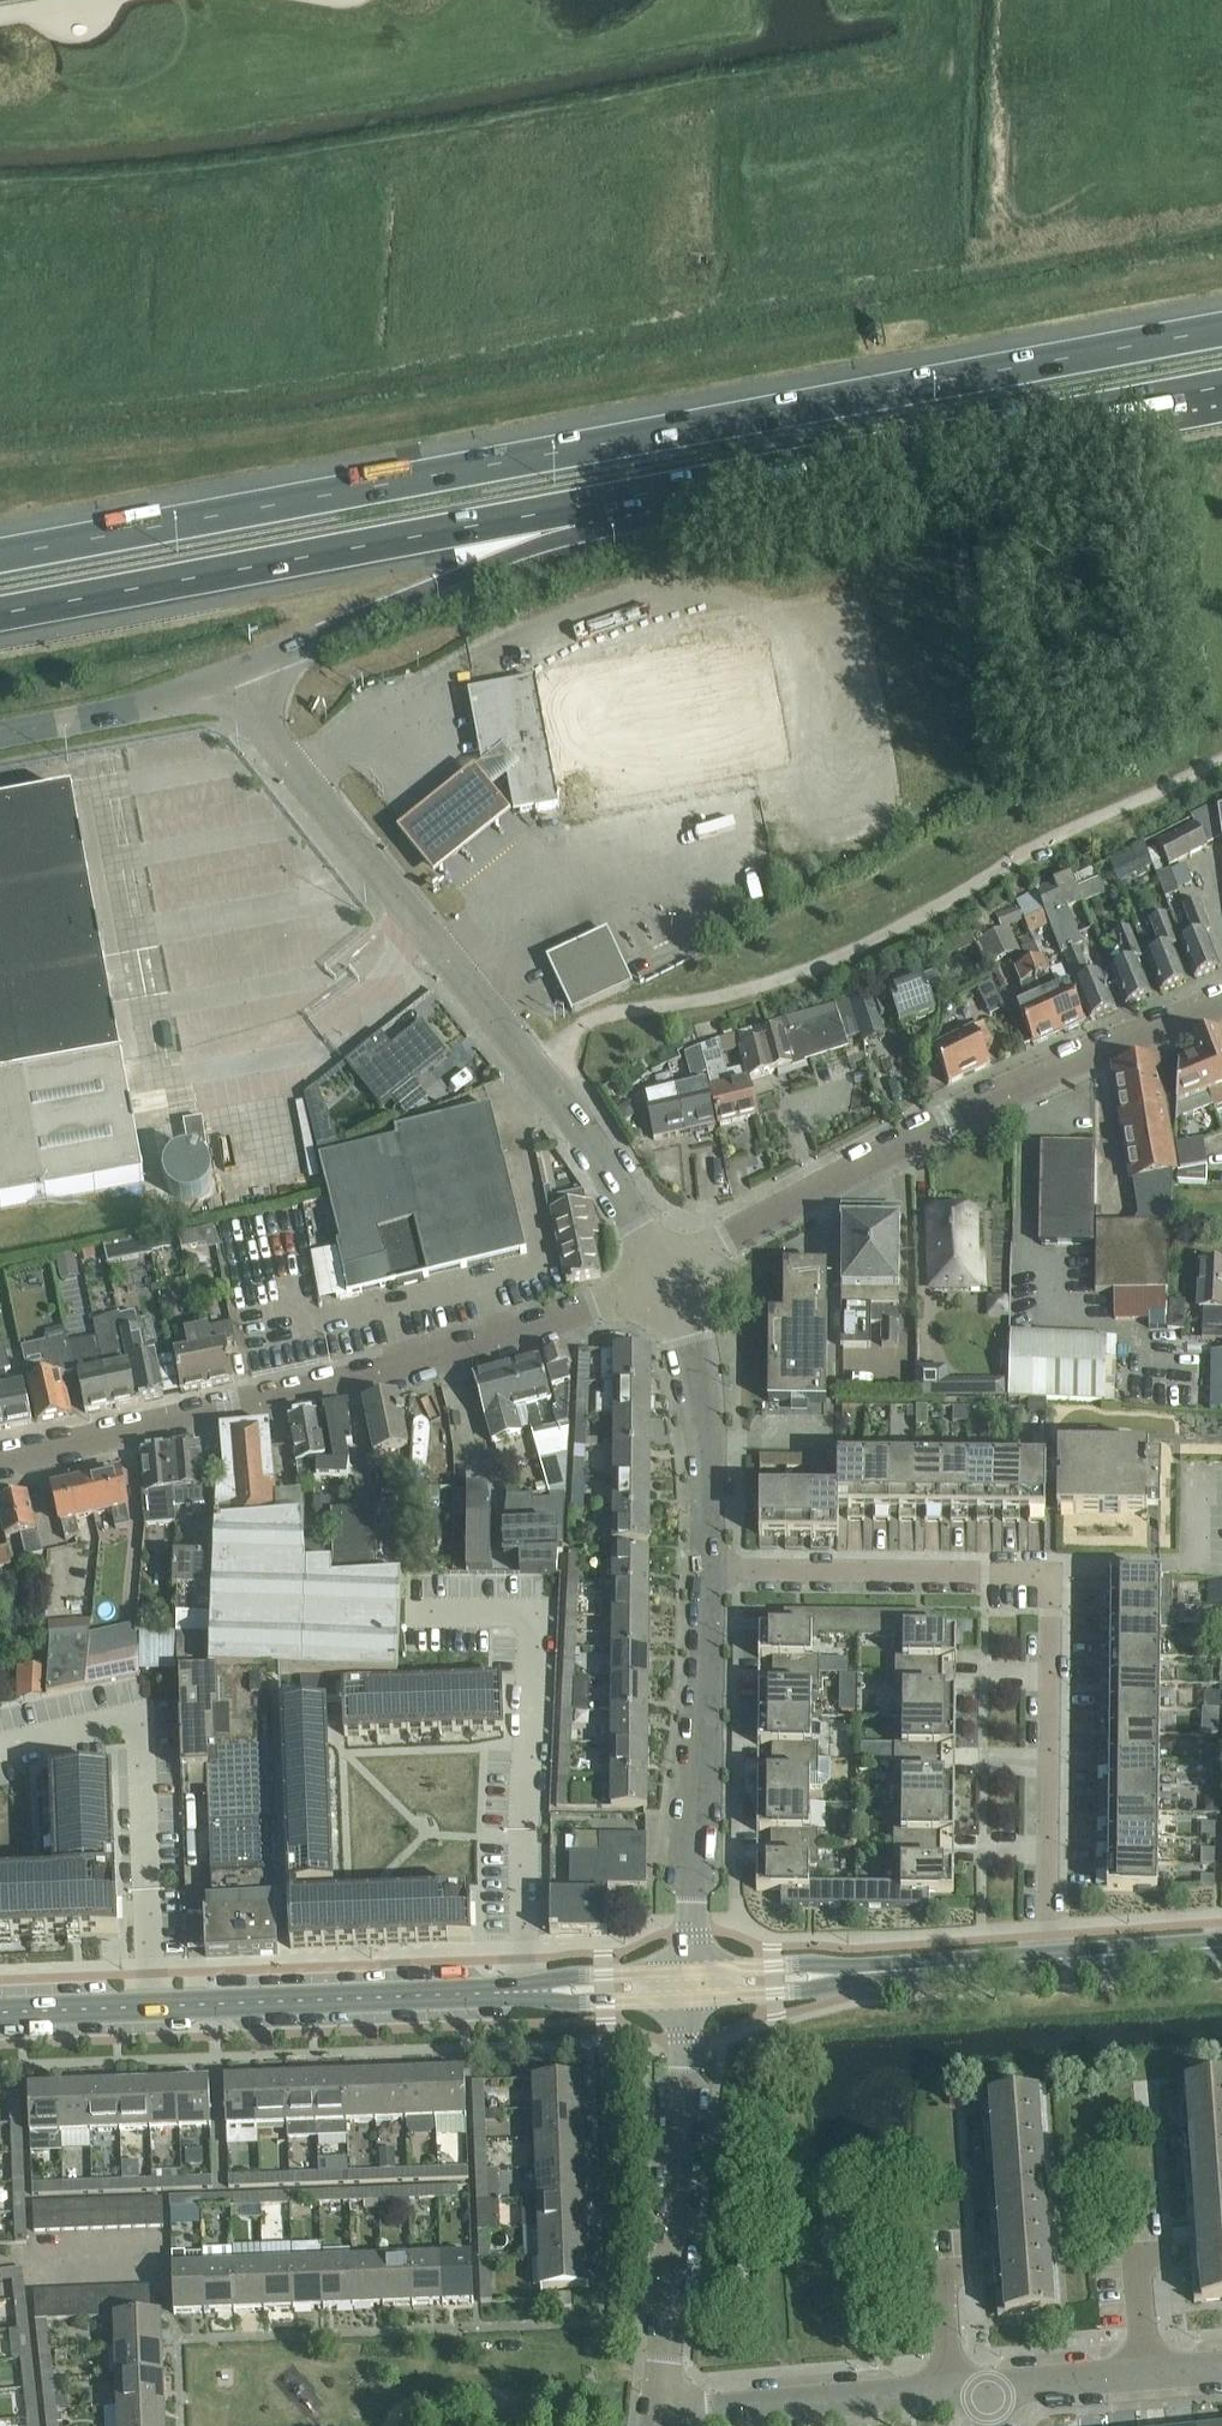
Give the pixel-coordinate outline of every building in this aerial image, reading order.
[(708,638),(709,648),(736,645),(735,635),(708,638)] [(534,681),(476,692),(488,756),(509,752),(513,773),(521,812),(536,809),(536,811),(559,807),(557,798),(535,679),(534,679),(534,681)] [(510,811),(491,789),(519,766),(500,744),(473,766),(396,829),(433,874),(510,811)] [(48,1201),(144,1184),(122,1065),(78,819),(73,796),(0,809),(0,1210),(48,1201)] [(1196,824),(1157,842),(1167,864),(1206,845),(1196,824)] [(1119,881),(1158,863),(1149,845),(1111,864),(1119,881)] [(1156,874),(1165,898),(1179,892),(1170,869),(1156,874)] [(1071,874),(1036,889),(1037,890),(1045,911),(1051,925),(1064,954),(1082,998),(1091,1020),(1116,1010),(1107,988),(1101,974),(1093,978),(1080,948),(1086,945),(1070,907),(1083,902),(1081,897),(1073,877),(1071,874)] [(1025,896),(1017,900),(1019,905),(1025,919),(1030,934),(1051,925),(1045,911),(1037,890),(1025,896)] [(1199,900),(1182,907),(1194,937),(1181,942),(1195,978),(1219,968),(1205,932),(1211,930),(1199,900)] [(1176,944),(1167,922),(1164,914),(1149,921),(1161,950),(1146,956),(1161,992),(1186,982),(1171,946),(1176,944)] [(701,931),(706,944),(718,938),(713,926),(701,931)] [(1008,928),(981,939),(991,962),(1018,950),(1008,928)] [(1151,996),(1142,974),(1137,960),(1143,958),(1131,928),(1114,935),(1126,964),(1112,970),(1126,1006),(1151,996)] [(566,997),(573,1012),(632,984),(625,969),(607,931),(548,959),(566,997)] [(1033,942),(1020,947),(1028,964),(1041,958),(1042,958),(1035,941),(1033,942)] [(1041,958),(1028,964),(1059,1034),(1085,1023),(1075,1001),(1068,986),(1057,990),(1043,957),(1041,958)] [(1028,964),(1014,970),(1029,1004),(1018,1009),(1024,1023),(1034,1045),(1059,1034),(1028,964)] [(873,994),(880,1017),(896,1012),(897,1012),(901,1025),(902,1025),(934,1014),(926,991),(926,990),(940,985),(936,972),(933,973),(889,988),(882,991),(873,994)] [(990,982),(975,990),(981,1003),(996,995),(990,982)] [(867,996),(852,1001),(862,1033),(864,1038),(884,1031),(872,995),(867,996)] [(693,1087),(676,1090),(686,1132),(716,1125),(710,1102),(706,1084),(703,1073),(703,1072),(706,1072),(707,1072),(720,1125),(757,1115),(749,1082),(748,1082),(733,1086),(732,1086),(732,1085),(724,1054),(725,1053),(741,1048),(742,1048),(749,1080),(849,1047),(846,1038),(846,1037),(862,1033),(852,1001),(851,998),(835,1003),(810,1010),(800,1013),(788,1016),(780,1019),(767,1023),(761,1025),(737,1033),(700,1047),(686,1052),(685,1053),(693,1086),(693,1087)] [(944,1006),(942,1011),(944,1016),(950,1019),(956,1016),(957,1011),(955,1005),(949,1004),(944,1006)] [(345,1061),(345,1062),(356,1075),(357,1075),(366,1068),(367,1068),(391,1099),(447,1054),(421,1022),(392,1046),(391,1046),(381,1033),(345,1061)] [(932,1049),(931,1049),(932,1049),(949,1084),(990,1065),(983,1049),(983,1048),(992,1044),(983,1024),(932,1049)] [(1213,1106),(1214,1108),(1221,1104),(1221,1089),(1221,1088),(1221,1087),(1221,1057),(1221,1054),(1221,1036),(1220,1032),(1194,1042),(1199,1055),(1214,1090),(1208,1093),(1213,1106)] [(1199,1055),(1179,1063),(1176,1121),(1213,1106),(1208,1093),(1214,1090),(1199,1055)] [(1158,1058),(1112,1067),(1113,1072),(1113,1073),(1125,1146),(1131,1179),(1137,1213),(1132,1220),(1169,1220),(1171,1172),(1177,1171),(1163,1082),(1158,1058)] [(316,1085),(304,1094),(307,1106),(322,1100),(322,1098),(316,1085)] [(676,1090),(645,1097),(655,1139),(686,1132),(676,1090)] [(616,1109),(624,1122),(632,1117),(635,1108),(631,1101),(616,1109)] [(347,1296),(527,1252),(491,1106),(396,1130),(398,1138),(320,1157),(341,1242),(336,1244),(348,1294),(347,1295),(347,1296)] [(202,1117),(183,1120),(188,1149),(207,1146),(202,1117)] [(1181,1170),(1207,1166),(1203,1140),(1176,1144),(1181,1170)] [(1041,1144),(1041,1168),(1039,1242),(1094,1243),(1096,1145),(1041,1144)] [(209,1168),(205,1161),(199,1156),(192,1153),(184,1152),(177,1154),(170,1159),(165,1165),(163,1172),(163,1180),(165,1188),(170,1194),(177,1198),(184,1200),(192,1199),(199,1196),(205,1191),(209,1184),(210,1176),(209,1168)] [(591,1203),(552,1211),(567,1283),(600,1276),(592,1235),(598,1234),(591,1203)] [(929,1210),(929,1234),(930,1287),(982,1286),(982,1253),(976,1253),(975,1209),(929,1210)] [(1132,1220),(1095,1220),(1095,1291),(1114,1291),(1114,1317),(1149,1317),(1149,1327),(1165,1327),(1165,1317),(1169,1220),(1132,1220)] [(842,1305),(841,1346),(871,1347),(871,1329),(881,1330),(880,1346),(897,1346),(898,1330),(898,1322),(899,1306),(900,1247),(900,1223),(843,1222),(842,1305)] [(178,1235),(181,1251),(206,1245),(208,1251),(218,1248),(214,1228),(178,1235)] [(148,1235),(102,1244),(106,1262),(151,1253),(148,1235)] [(150,1240),(152,1250),(169,1247),(167,1237),(150,1240)] [(92,1249),(83,1251),(85,1260),(94,1258),(92,1249)] [(72,1255),(58,1258),(63,1280),(77,1276),(72,1255)] [(1199,1309),(1204,1309),(1203,1340),(1221,1341),(1221,1265),(1201,1264),(1200,1288),(1199,1309)] [(769,1314),(768,1401),(826,1402),(827,1267),(809,1267),(809,1266),(784,1265),(784,1314),(769,1314)] [(1170,1300),(1168,1328),(1186,1330),(1187,1317),(1185,1317),(1186,1301),(1170,1300)] [(129,1364),(137,1401),(163,1395),(155,1355),(144,1357),(134,1312),(119,1316),(122,1329),(129,1364)] [(122,1329),(119,1316),(96,1323),(99,1336),(104,1370),(112,1406),(137,1401),(129,1364),(122,1329)] [(209,1329),(197,1331),(208,1386),(233,1381),(226,1345),(213,1347),(209,1329)] [(73,1368),(69,1347),(65,1330),(44,1335),(49,1358),(43,1360),(47,1377),(29,1381),(38,1421),(70,1414),(61,1373),(74,1370),(73,1368)] [(208,1386),(197,1331),(185,1334),(189,1352),(173,1355),(181,1391),(208,1386)] [(1011,1331),(1008,1397),(1105,1401),(1108,1336),(1011,1331)] [(85,1344),(69,1347),(73,1368),(89,1365),(90,1372),(78,1375),(86,1412),(112,1406),(104,1370),(99,1336),(84,1339),(85,1344)] [(0,1349),(0,1400),(6,1428),(32,1423),(24,1385),(9,1388),(5,1370),(11,1369),(7,1348),(0,1349)] [(554,1413),(557,1427),(532,1434),(552,1500),(554,1545),(559,1546),(559,1553),(564,1553),(569,1437),(573,1387),(568,1373),(570,1372),(569,1368),(572,1366),(566,1349),(542,1357),(555,1390),(562,1388),(563,1409),(554,1413)] [(613,1383),(651,1383),(651,1351),(614,1350),(613,1383)] [(1213,1352),(1213,1405),(1221,1405),(1221,1352),(1213,1352)] [(513,1366),(525,1410),(552,1402),(539,1358),(513,1366)] [(577,1382),(589,1382),(591,1361),(578,1361),(577,1382)] [(525,1410),(513,1366),(474,1376),(492,1442),(532,1431),(525,1410)] [(916,1371),(916,1400),(1004,1399),(1004,1385),(945,1385),(945,1371),(916,1371)] [(577,1382),(575,1415),(588,1415),(589,1382),(577,1382)] [(651,1383),(613,1383),(613,1415),(650,1415),(651,1383)] [(408,1447),(398,1397),(364,1404),(373,1453),(366,1454),(370,1472),(389,1469),(385,1452),(408,1447)] [(350,1421),(347,1407),(325,1411),(334,1465),(315,1464),(314,1478),(347,1479),(350,1463),(347,1446),(353,1445),(349,1421),(350,1421)] [(288,1417),(289,1420),(298,1470),(300,1488),(309,1487),(309,1473),(307,1461),(326,1458),(318,1412),(288,1417)] [(588,1415),(575,1415),(574,1447),(586,1447),(588,1415)] [(650,1415),(613,1415),(613,1447),(650,1447),(650,1415)] [(213,1592),(209,1670),(220,1671),(266,1672),(266,1673),(303,1674),(306,1587),(307,1569),(307,1567),(303,1518),(278,1520),(272,1449),(269,1425),(220,1429),(221,1435),(225,1486),(217,1487),(214,1557),(213,1592)] [(168,1448),(174,1523),(176,1523),(174,1508),(205,1505),(199,1444),(168,1448)] [(586,1447),(574,1447),(572,1478),(584,1478),(586,1447)] [(613,1447),(612,1478),(650,1479),(650,1447),(613,1447)] [(174,1523),(168,1448),(142,1451),(146,1492),(141,1492),(145,1526),(174,1523)] [(1148,1450),(1058,1449),(1058,1477),(1061,1477),(1061,1484),(1058,1484),(1057,1513),(1148,1514),(1148,1506),(1159,1506),(1161,1507),(1161,1464),(1148,1464),(1148,1450)] [(774,1456),(760,1456),(760,1468),(774,1468),(774,1456)] [(800,1456),(787,1456),(786,1468),(800,1469),(800,1456)] [(826,1457),(812,1457),(812,1469),(825,1469),(826,1457)] [(864,1460),(842,1460),(838,1460),(837,1494),(838,1494),(838,1510),(839,1510),(848,1510),(848,1519),(865,1519),(865,1511),(864,1510),(864,1460)] [(890,1460),(864,1460),(864,1510),(865,1511),(873,1511),(873,1520),(890,1520),(891,1511),(890,1511),(890,1460)] [(916,1461),(890,1460),(890,1511),(891,1511),(899,1511),(899,1520),(916,1520),(916,1511),(916,1461)] [(942,1461),(916,1461),(916,1511),(925,1511),(925,1520),(942,1520),(942,1511),(942,1461)] [(968,1461),(942,1461),(942,1511),(951,1511),(951,1520),(968,1520),(968,1512),(968,1461)] [(994,1461),(968,1461),(968,1512),(977,1512),(977,1521),(994,1521),(994,1512),(994,1461)] [(1020,1462),(994,1461),(994,1512),(1003,1512),(1003,1521),(1020,1521),(1020,1512),(1019,1512),(1020,1462)] [(1046,1462),(1020,1462),(1019,1512),(1020,1512),(1029,1512),(1029,1521),(1046,1521),(1046,1462)] [(120,1474),(86,1481),(94,1515),(111,1511),(115,1529),(130,1525),(126,1507),(127,1507),(120,1474)] [(584,1478),(572,1478),(570,1509),(583,1510),(584,1478)] [(650,1479),(612,1478),(612,1510),(649,1510),(650,1479)] [(94,1515),(86,1481),(53,1489),(60,1523),(61,1523),(65,1540),(79,1537),(75,1519),(94,1515)] [(491,1571),(491,1556),(492,1520),(491,1512),(487,1489),(467,1488),(466,1571),(467,1571),(491,1571)] [(759,1536),(786,1536),(786,1493),(760,1493),(759,1536)] [(786,1536),(812,1537),(812,1493),(786,1493),(786,1536)] [(839,1537),(839,1510),(838,1510),(838,1494),(837,1494),(812,1493),(812,1537),(839,1537)] [(2,1525),(5,1538),(20,1534),(26,1557),(43,1553),(37,1529),(35,1530),(27,1495),(0,1501),(0,1515),(2,1525)] [(314,1498),(314,1513),(331,1513),(331,1499),(314,1498)] [(554,1545),(552,1500),(503,1502),(506,1555),(559,1553),(559,1546),(554,1545)] [(377,1528),(374,1528),(376,1566),(377,1579),(402,1578),(407,1501),(375,1506),(377,1528)] [(649,1510),(612,1510),(612,1542),(649,1543),(649,1510)] [(355,1511),(332,1512),(332,1513),(333,1566),(333,1568),(333,1582),(377,1579),(376,1566),(374,1528),(355,1529),(355,1511)] [(9,1546),(0,1547),(0,1566),(11,1565),(9,1546)] [(579,1584),(581,1553),(568,1552),(567,1584),(579,1584)] [(614,1585),(649,1585),(649,1552),(614,1552),(614,1585)] [(173,1579),(173,1590),(213,1592),(214,1557),(174,1555),(173,1579)] [(306,1587),(303,1674),(398,1678),(402,1578),(377,1579),(333,1582),(333,1568),(307,1569),(306,1587)] [(1110,1605),(1170,1606),(1170,1579),(1110,1578),(1110,1588),(1102,1588),(1101,1605),(1110,1606),(1110,1605)] [(579,1584),(567,1584),(565,1615),(578,1616),(579,1584)] [(649,1585),(614,1585),(614,1616),(649,1617),(649,1585)] [(1110,1605),(1110,1606),(1110,1614),(1101,1614),(1101,1631),(1110,1632),(1110,1631),(1170,1632),(1170,1606),(1110,1605)] [(858,1614),(784,1613),(784,1629),(759,1628),(759,1658),(773,1658),(773,1673),(819,1673),(819,1659),(813,1658),(813,1636),(857,1636),(858,1614)] [(895,1674),(942,1674),(942,1660),(956,1660),(956,1648),(957,1630),(932,1630),(932,1614),(858,1614),(857,1636),(902,1637),(902,1659),(895,1659),(895,1674)] [(578,1616),(565,1615),(563,1648),(576,1648),(578,1616)] [(614,1616),(614,1648),(648,1649),(649,1617),(614,1616)] [(90,1643),(92,1621),(49,1624),(50,1645),(47,1695),(85,1686),(87,1665),(88,1643),(90,1643)] [(1110,1631),(1110,1632),(1110,1640),(1101,1640),(1101,1657),(1110,1658),(1110,1657),(1160,1657),(1160,1632),(1170,1632),(1110,1631)] [(563,1648),(562,1679),(574,1679),(576,1648),(563,1648)] [(648,1649),(614,1648),(613,1680),(648,1681),(648,1649)] [(87,1665),(85,1686),(139,1675),(139,1653),(87,1665)] [(1110,1657),(1110,1658),(1110,1666),(1101,1666),(1101,1683),(1110,1683),(1160,1683),(1160,1657),(1110,1657)] [(42,1696),(43,1667),(25,1667),(25,1700),(42,1696)] [(220,1671),(177,1672),(181,1767),(209,1766),(212,1766),(211,1748),(211,1747),(217,1745),(216,1712),(222,1712),(220,1671)] [(215,1915),(204,1915),(206,1956),(242,1955),(278,1954),(278,1952),(278,1950),(273,1841),(269,1756),(268,1714),(266,1673),(266,1672),(220,1671),(222,1712),(216,1712),(218,1748),(211,1748),(212,1766),(209,1766),(211,1816),(213,1865),(215,1915)] [(812,1716),(813,1688),(819,1688),(819,1673),(773,1673),(773,1687),(759,1687),(759,1699),(758,1716),(812,1716)] [(901,1717),(956,1718),(956,1690),(956,1689),(942,1689),(942,1674),(895,1674),(895,1688),(901,1688),(901,1717)] [(376,1684),(343,1685),(345,1737),(504,1730),(502,1679),(486,1679),(486,1689),(376,1693),(376,1684)] [(613,1680),(613,1711),(648,1712),(648,1681),(613,1680)] [(1110,1683),(1109,1692),(1101,1692),(1100,1709),(1109,1709),(1109,1708),(1160,1709),(1160,1683),(1110,1683)] [(1205,1700),(1204,1709),(1220,1709),(1220,1695),(1209,1695),(1205,1700)] [(327,1706),(281,1707),(288,1890),(334,1888),(327,1706)] [(1109,1708),(1109,1709),(1109,1718),(1100,1718),(1100,1735),(1109,1735),(1159,1735),(1160,1709),(1109,1708)] [(573,1710),(560,1710),(559,1743),(571,1743),(573,1710)] [(648,1712),(613,1711),(613,1743),(648,1744),(648,1712)] [(812,1716),(758,1716),(758,1744),(758,1745),(772,1745),(772,1759),(818,1760),(818,1745),(812,1745),(812,1716)] [(894,1761),(941,1761),(941,1747),(955,1747),(955,1746),(956,1718),(901,1717),(901,1746),(894,1746),(894,1761)] [(1109,1735),(1109,1744),(1100,1744),(1100,1761),(1108,1761),(1108,1760),(1159,1761),(1159,1735),(1109,1735)] [(559,1743),(557,1775),(569,1775),(571,1743),(559,1743)] [(613,1743),(613,1776),(647,1776),(648,1744),(613,1743)] [(1206,1747),(1206,1761),(1218,1761),(1221,1761),(1221,1747),(1218,1747),(1206,1747)] [(758,1774),(758,1803),(811,1803),(811,1790),(821,1790),(827,1787),(830,1781),(830,1760),(818,1760),(772,1759),(772,1774),(758,1774)] [(861,1760),(861,1770),(870,1770),(870,1760),(862,1760),(861,1760)] [(1108,1760),(1108,1761),(1109,1770),(1100,1769),(1099,1787),(1108,1787),(1108,1786),(1159,1787),(1159,1761),(1108,1760)] [(894,1761),(894,1775),(901,1775),(900,1804),(955,1804),(955,1776),(941,1775),(941,1761),(894,1761)] [(112,1771),(50,1773),(55,1880),(62,1880),(62,1887),(116,1885),(112,1771)] [(569,1775),(557,1775),(555,1806),(567,1807),(569,1775)] [(647,1776),(613,1776),(612,1807),(647,1807),(647,1776)] [(1108,1786),(1108,1787),(1108,1795),(1099,1795),(1099,1812),(1108,1813),(1108,1812),(1159,1813),(1159,1787),(1108,1786)] [(1205,1803),(1205,1813),(1217,1813),(1220,1813),(1220,1799),(1217,1799),(1210,1799),(1205,1803)] [(817,1846),(817,1832),(811,1832),(811,1803),(758,1803),(757,1831),(771,1831),(771,1846),(817,1846)] [(893,1847),(940,1848),(941,1833),(954,1833),(955,1804),(900,1804),(900,1833),(893,1833),(893,1847)] [(1108,1812),(1108,1813),(1108,1821),(1099,1821),(1099,1838),(1108,1839),(1108,1838),(1158,1838),(1159,1813),(1108,1812)] [(1202,1824),(1202,1839),(1216,1839),(1216,1831),(1216,1825),(1202,1824)] [(608,1885),(646,1885),(647,1835),(600,1835),(600,1852),(570,1852),(570,1894),(550,1893),(550,1934),(559,1934),(559,1932),(608,1933),(608,1885)] [(1108,1838),(1108,1839),(1108,1847),(1099,1847),(1099,1864),(1107,1864),(1158,1864),(1158,1838),(1108,1838)] [(817,1861),(817,1846),(771,1846),(771,1860),(757,1860),(757,1872),(757,1890),(781,1890),(781,1906),(855,1907),(855,1884),(810,1883),(811,1861),(817,1861)] [(855,1884),(855,1907),(929,1907),(929,1892),(954,1892),(954,1862),(940,1862),(940,1848),(893,1847),(893,1862),(900,1862),(899,1884),(855,1884)] [(1202,1849),(1202,1865),(1216,1865),(1216,1852),(1216,1849),(1202,1849)] [(1107,1864),(1107,1873),(1099,1873),(1098,1890),(1158,1891),(1176,1890),(1176,1889),(1158,1890),(1158,1864),(1107,1864)] [(1202,1876),(1202,1886),(1215,1886),(1215,1876),(1202,1876)] [(118,1937),(116,1885),(62,1887),(0,1889),(0,1941),(118,1937)] [(469,1892),(289,1899),(291,1949),(471,1942),(469,1892)] [(433,2071),(435,2118),(466,2117),(464,2070),(433,2071)] [(435,2118),(433,2071),(403,2072),(405,2119),(435,2118)] [(403,2072),(375,2073),(376,2120),(405,2119),(403,2072)] [(375,2073),(345,2074),(347,2121),(376,2120),(375,2073)] [(347,2134),(347,2121),(345,2074),(315,2076),(317,2123),(318,2135),(347,2134)] [(315,2076),(285,2077),(287,2124),(287,2136),(318,2135),(317,2123),(315,2076)] [(287,2124),(285,2077),(255,2078),(257,2125),(287,2124)] [(534,2110),(582,2108),(581,2077),(533,2079),(534,2110)] [(257,2125),(255,2078),(225,2079),(226,2126),(257,2125)] [(209,2080),(179,2081),(181,2128),(211,2127),(209,2080)] [(179,2081),(148,2082),(150,2129),(181,2128),(179,2081)] [(1178,2084),(1178,2087),(1185,2086),(1186,2100),(1180,2101),(1181,2111),(1187,2110),(1188,2124),(1182,2125),(1182,2134),(1189,2134),(1190,2148),(1183,2149),(1184,2158),(1191,2158),(1192,2172),(1185,2173),(1186,2182),(1192,2182),(1193,2196),(1187,2196),(1188,2206),(1194,2206),(1195,2220),(1189,2220),(1189,2230),(1196,2230),(1197,2244),(1190,2244),(1191,2254),(1198,2254),(1199,2268),(1192,2268),(1195,2302),(1221,2300),(1221,2081),(1178,2084)] [(148,2082),(119,2083),(121,2130),(150,2129),(148,2082)] [(119,2083),(89,2084),(90,2131),(121,2130),(119,2083)] [(90,2131),(89,2084),(59,2085),(61,2133),(90,2131)] [(61,2133),(59,2085),(28,2087),(31,2146),(44,2145),(44,2133),(61,2133)] [(473,2111),(486,2110),(485,2091),(473,2092),(473,2111)] [(1039,2094),(982,2098),(982,2101),(989,2100),(990,2114),(984,2115),(984,2125),(991,2124),(992,2138),(985,2139),(986,2149),(993,2148),(994,2162),(987,2163),(988,2173),(994,2172),(995,2186),(989,2187),(990,2197),(996,2196),(997,2210),(991,2211),(991,2220),(998,2220),(999,2234),(992,2234),(993,2244),(1000,2244),(1001,2258),(994,2259),(995,2268),(1001,2268),(1002,2282),(996,2282),(998,2316),(1035,2314),(1036,2319),(1061,2317),(1060,2310),(1054,2311),(1039,2096),(1045,2096),(1045,2094),(1039,2095),(1039,2094)] [(11,2122),(23,2122),(22,2102),(11,2103),(11,2122)] [(583,2138),(582,2108),(534,2110),(535,2140),(583,2138)] [(486,2131),(486,2110),(473,2111),(474,2131),(486,2131)] [(23,2122),(11,2122),(12,2143),(24,2142),(23,2122)] [(583,2138),(535,2140),(536,2170),(584,2168),(583,2138)] [(380,2164),(396,2164),(395,2144),(380,2145),(380,2164)] [(475,2171),(487,2171),(486,2150),(474,2151),(475,2171)] [(14,2181),(25,2181),(24,2162),(13,2162),(14,2181)] [(468,2167),(437,2168),(438,2180),(469,2178),(468,2167)] [(438,2180),(437,2168),(418,2169),(418,2181),(438,2180)] [(586,2198),(584,2168),(536,2170),(537,2200),(586,2198)] [(378,2170),(379,2182),(398,2181),(398,2169),(378,2170)] [(379,2182),(378,2170),(359,2170),(360,2182),(379,2182)] [(319,2172),(319,2184),(339,2183),(339,2171),(319,2172)] [(488,2190),(487,2171),(475,2171),(476,2190),(488,2190)] [(319,2184),(319,2172),(300,2172),(300,2184),(319,2184)] [(259,2175),(259,2186),(279,2186),(279,2174),(259,2175)] [(259,2186),(259,2175),(240,2175),(240,2187),(259,2186)] [(182,2177),(182,2189),(202,2188),(201,2176),(182,2177)] [(182,2189),(182,2177),(162,2178),(163,2190),(182,2189)] [(123,2179),(124,2191),(143,2190),(142,2178),(123,2179)] [(124,2191),(123,2179),(103,2180),(103,2192),(124,2191)] [(82,2180),(63,2181),(63,2193),(83,2193),(82,2180)] [(26,2201),(25,2181),(14,2181),(15,2201),(26,2201)] [(63,2193),(63,2181),(31,2182),(32,2194),(63,2193)] [(439,2186),(439,2198),(458,2197),(458,2185),(439,2186)] [(439,2198),(439,2186),(419,2187),(419,2199),(439,2198)] [(379,2188),(380,2200),(399,2200),(398,2187),(379,2188)] [(380,2200),(379,2188),(360,2189),(360,2201),(380,2200)] [(320,2191),(320,2203),(339,2202),(339,2190),(320,2191)] [(320,2203),(320,2191),(300,2192),(301,2204),(320,2203)] [(260,2193),(261,2205),(280,2204),(280,2192),(260,2193)] [(261,2205),(260,2193),(240,2193),(241,2206),(261,2205)] [(220,2194),(201,2195),(202,2208),(221,2207),(220,2194)] [(163,2195),(148,2196),(149,2227),(164,2226),(163,2195)] [(202,2208),(201,2195),(181,2195),(181,2209),(202,2208)] [(134,2196),(119,2197),(121,2228),(135,2227),(134,2196)] [(148,2196),(134,2196),(135,2227),(149,2227),(148,2196)] [(106,2228),(105,2197),(91,2198),(92,2229),(106,2228)] [(119,2197),(105,2197),(106,2228),(121,2228),(119,2197)] [(76,2198),(62,2199),(63,2230),(77,2229),(76,2198)] [(92,2229),(91,2198),(76,2198),(77,2229),(92,2229)] [(586,2198),(537,2200),(538,2229),(587,2227),(586,2198)] [(49,2231),(47,2199),(33,2200),(34,2231),(49,2231)] [(63,2230),(62,2199),(47,2199),(49,2231),(63,2230)] [(477,2231),(489,2231),(488,2210),(477,2211),(477,2231)] [(15,2222),(16,2223),(16,2243),(28,2243),(27,2222),(15,2222)] [(588,2257),(587,2227),(538,2229),(539,2259),(588,2257)] [(489,2231),(477,2231),(478,2250),(490,2249),(489,2231)] [(441,2256),(443,2304),(474,2303),(472,2255),(441,2256)] [(441,2256),(411,2257),(413,2305),(443,2304),(441,2256)] [(413,2305),(411,2257),(382,2258),(384,2306),(413,2305)] [(589,2287),(588,2257),(539,2259),(540,2289),(589,2287)] [(384,2306),(382,2258),(351,2259),(353,2307),(384,2306)] [(353,2307),(351,2259),(322,2261),(324,2309),(353,2307)] [(322,2261),(291,2262),(293,2310),(324,2309),(322,2261)] [(291,2262),(263,2263),(265,2311),(293,2310),(291,2262)] [(263,2263),(233,2264),(235,2312),(265,2311),(263,2263)] [(235,2312),(233,2264),(203,2265),(205,2313),(235,2312)] [(205,2313),(203,2265),(172,2266),(174,2314),(205,2313)] [(480,2291),(491,2290),(491,2270),(479,2271),(480,2291)] [(15,2298),(26,2297),(25,2290),(24,2279),(13,2280),(15,2298)] [(149,2285),(135,2286),(136,2315),(151,2314),(149,2285)] [(120,2286),(106,2287),(107,2316),(113,2316),(122,2315),(120,2286)] [(136,2315),(135,2286),(120,2286),(122,2315),(136,2315)] [(107,2316),(106,2287),(92,2288),(93,2316),(107,2316)] [(78,2317),(77,2288),(63,2289),(64,2317),(78,2317)] [(92,2288),(77,2288),(78,2317),(93,2316),(92,2288)] [(50,2318),(48,2289),(34,2290),(35,2319),(50,2318)] [(64,2317),(63,2289),(48,2289),(50,2318),(64,2317)] [(491,2290),(480,2291),(481,2303),(492,2302),(491,2290)] [(572,2306),(571,2293),(559,2294),(560,2306),(572,2306)] [(26,2303),(26,2297),(15,2298),(17,2320),(28,2319),(26,2303)] [(136,2315),(122,2315),(113,2316),(114,2345),(163,2343),(162,2314),(151,2314),(136,2315)] [(39,2348),(50,2347),(48,2328),(37,2329),(39,2348)] [(18,2339),(21,2357),(32,2356),(30,2337),(18,2339)] [(163,2343),(114,2345),(116,2375),(164,2373),(163,2343)] [(52,2367),(50,2347),(39,2348),(42,2368),(52,2367)] [(34,2376),(32,2356),(21,2357),(23,2377),(34,2376)] [(165,2403),(164,2373),(116,2375),(117,2405),(165,2403)] [(46,2408),(56,2406),(54,2388),(44,2389),(46,2408)] [(27,2416),(38,2415),(36,2396),(25,2397),(27,2416)] [(117,2405),(118,2425),(166,2425),(165,2403),(117,2405)] [(46,2408),(48,2425),(59,2425),(56,2406),(46,2408)] [(27,2416),(28,2425),(39,2425),(38,2415),(27,2416)]
